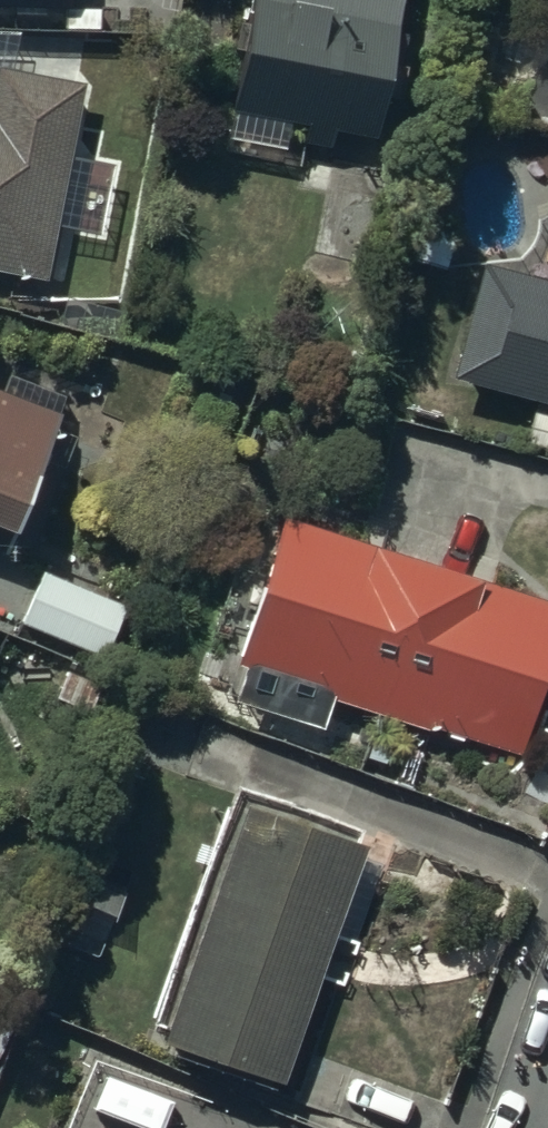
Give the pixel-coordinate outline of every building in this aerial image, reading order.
[(73,14),(73,0),(0,0),(0,12),(73,14)] [(229,113),(304,128),(301,144),(331,149),(334,134),(374,141),(388,70),(398,72),(405,38),(395,36),(402,0),(251,0),(229,113)] [(39,283),(79,87),(0,71),(0,275),(39,283)] [(481,265),(449,380),(547,407),(547,284),(481,265)] [(0,395),(0,536),(7,538),(63,398),(10,377),(2,396),(0,395)] [(282,520),(234,668),(243,671),(233,703),(320,731),(329,701),(518,762),(547,670),(547,605),(282,520)] [(97,584),(94,593),(41,572),(19,627),(105,662),(131,598),(97,584)] [(360,836),(228,792),(148,1031),(160,1035),(155,1049),(279,1090),(316,982),(340,990),(381,869),(359,861),(362,852),(355,850),(360,836)] [(135,872),(88,853),(51,943),(98,962),(135,872)] [(0,1003),(0,1059),(22,1013),(0,1003)]
